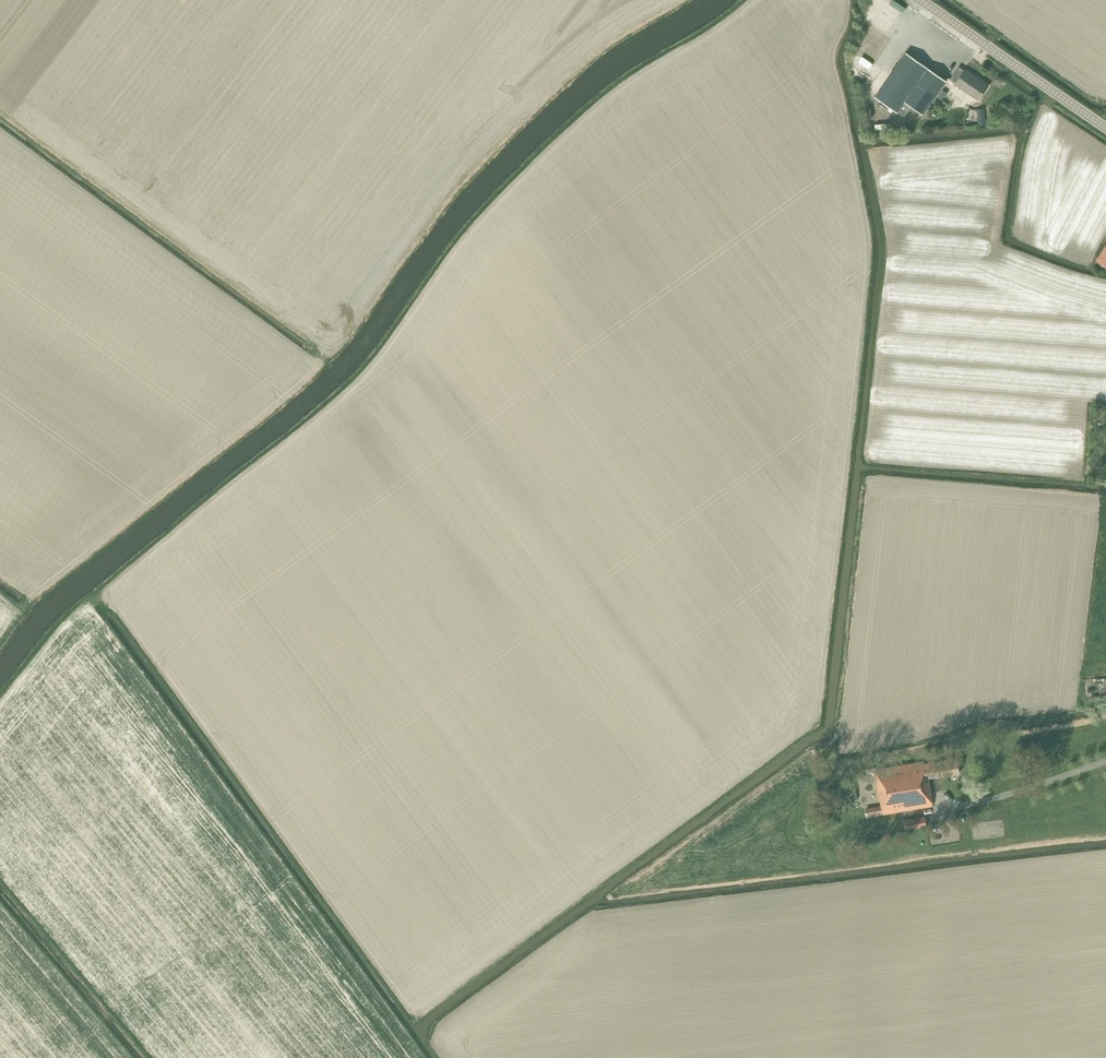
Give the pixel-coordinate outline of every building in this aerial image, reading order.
[(905,53),(898,63),(875,96),(897,112),(897,111),(903,116),(911,106),(923,114),(945,81),(905,53)] [(964,70),(959,67),(950,80),(955,83),(955,84),(978,100),(988,86),(964,70)] [(984,108),(977,109),(979,125),(986,124),(984,108)] [(1095,261),(1105,268),(1105,245),(1095,261)] [(875,769),(881,806),(865,808),(867,817),(882,814),(932,806),(928,778),(936,777),(959,773),(956,758),(923,764),(923,761),(875,769)] [(905,829),(926,826),(925,817),(903,820),(905,829)]
